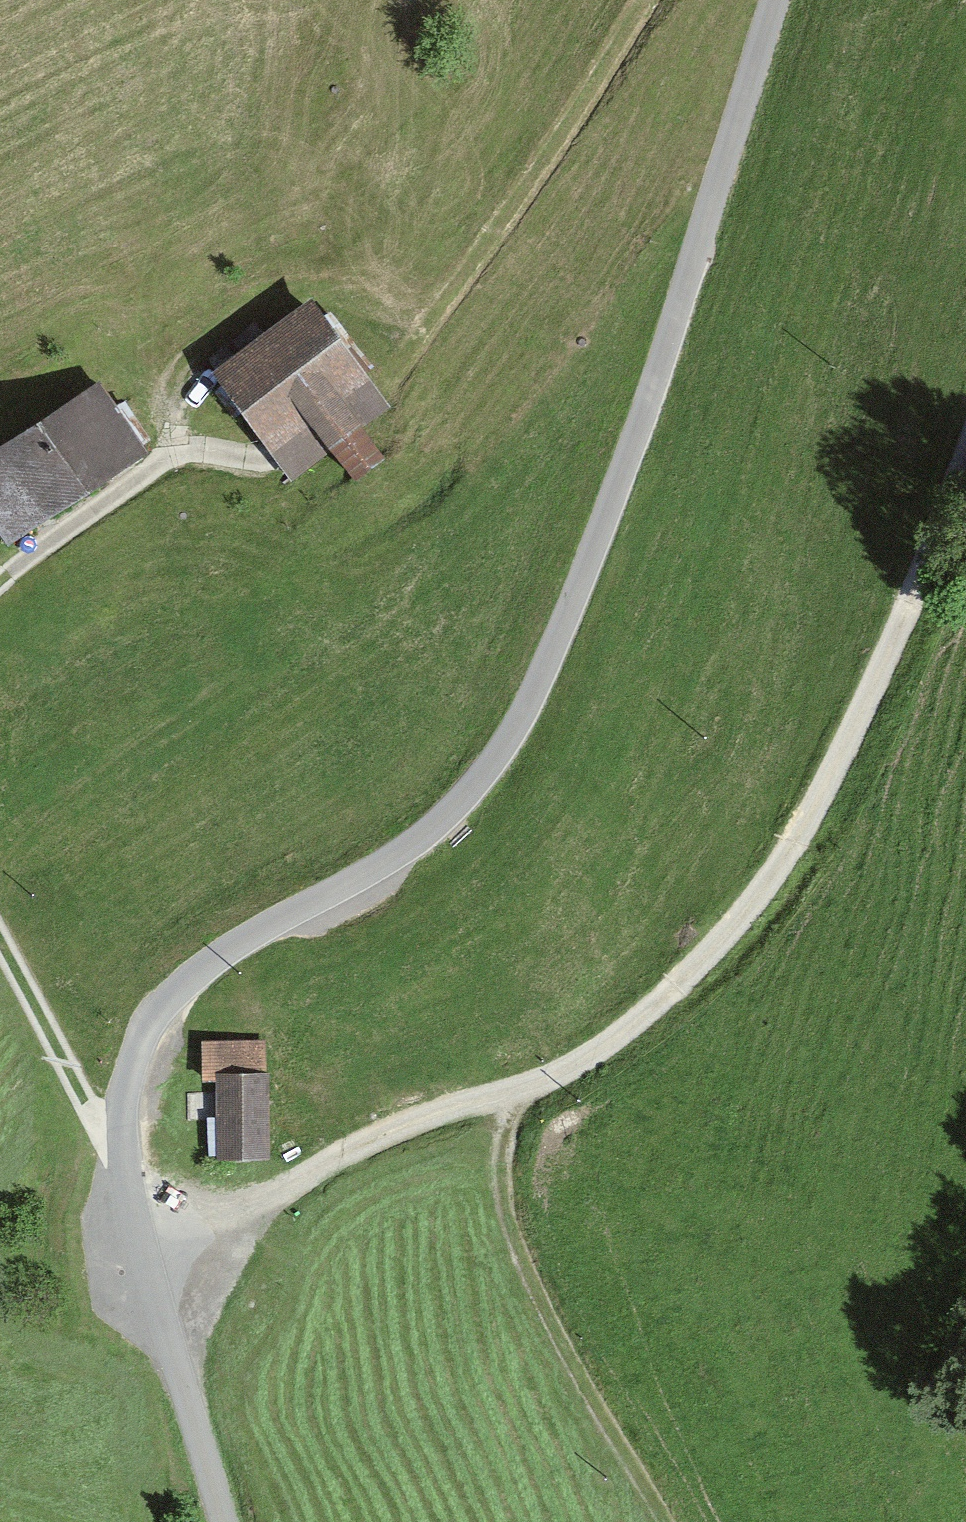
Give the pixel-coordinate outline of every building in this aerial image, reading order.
[(303,304),(211,376),(300,487),(391,415),(303,304)] [(0,452),(0,527),(13,546),(157,453),(110,381),(0,452)] [(268,1076),(212,1075),(211,1154),(267,1155),(268,1076)]
